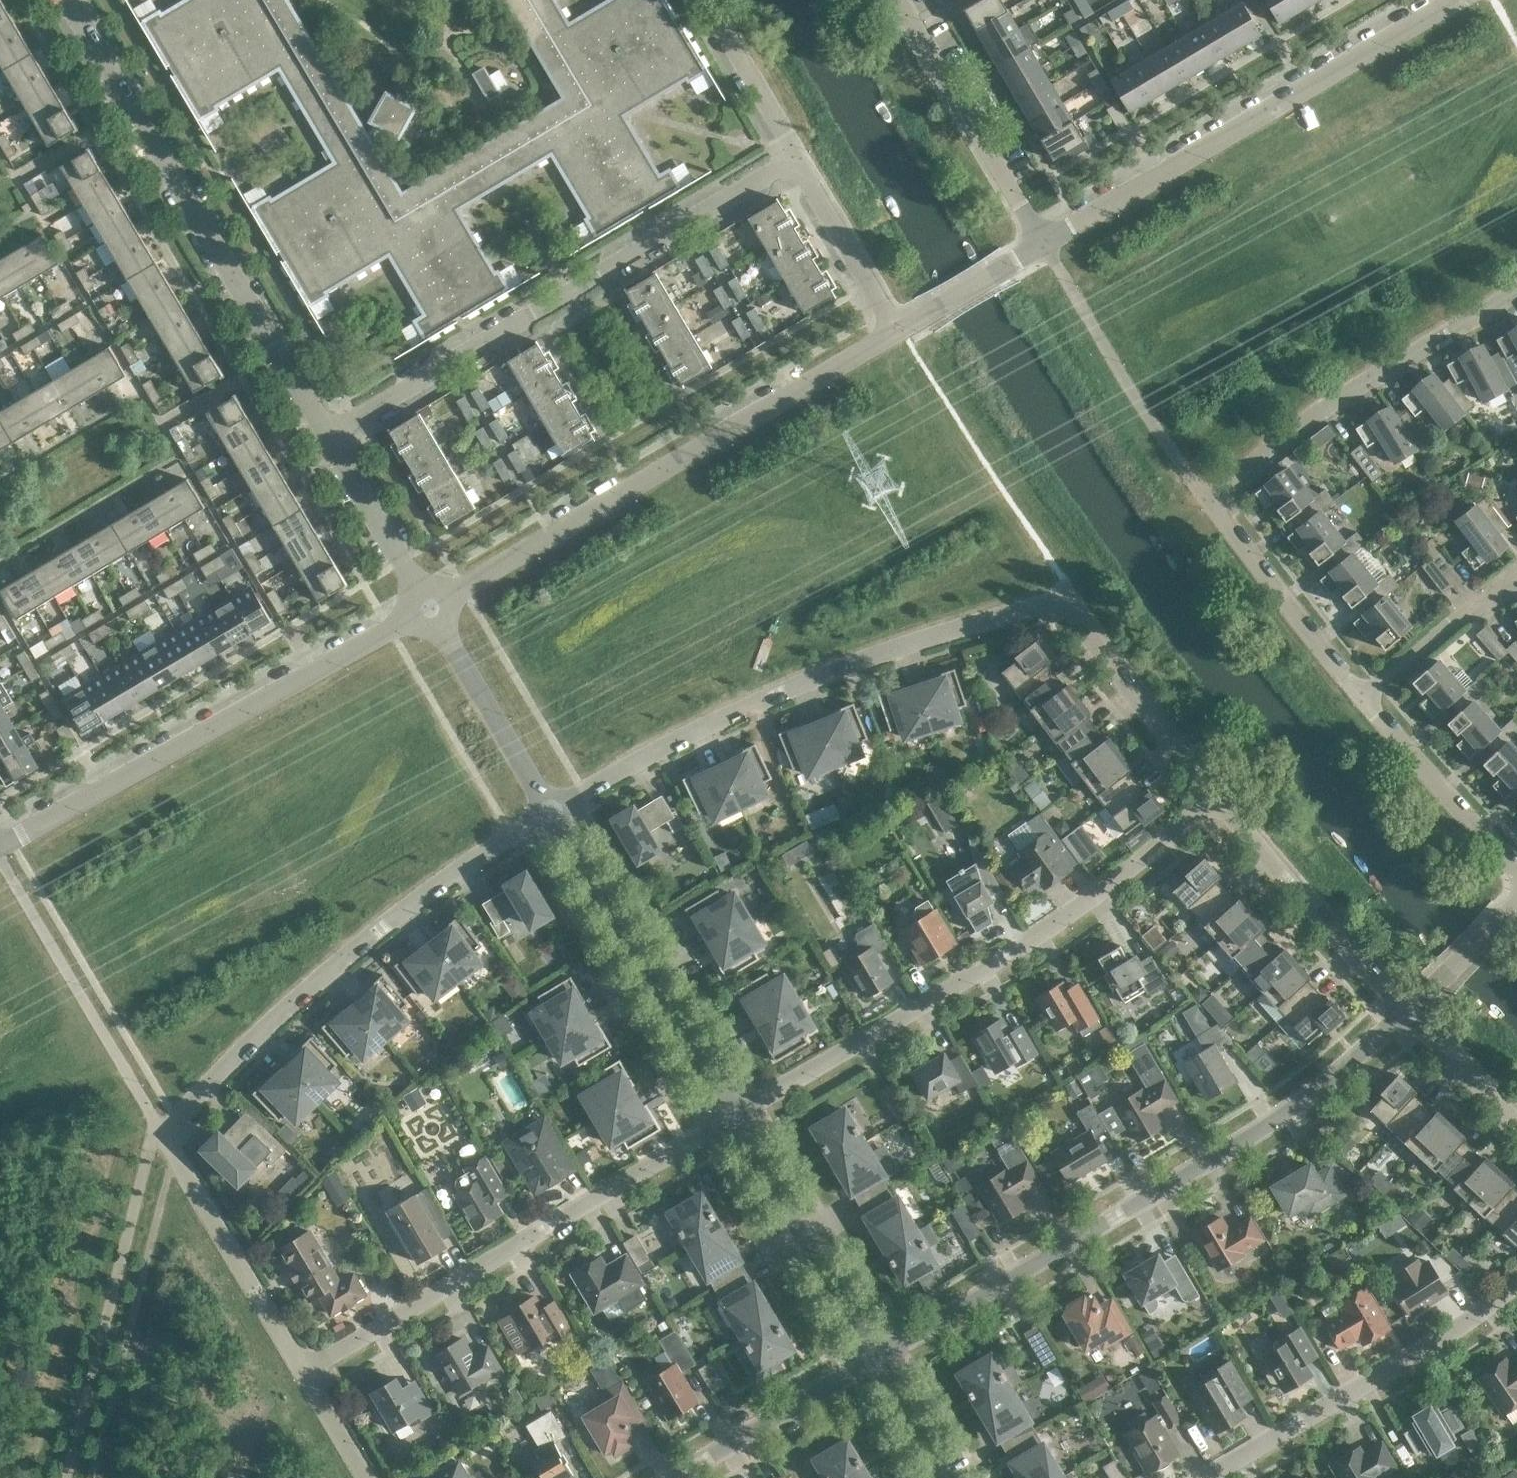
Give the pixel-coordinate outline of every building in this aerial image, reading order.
[(239,0),(186,0),(162,14),(160,11),(140,23),(170,73),(253,24),(239,0)] [(253,24),(280,68),(336,162),(363,209),(389,254),(457,209),(552,153),(624,115),(596,69),(569,24),(555,0),(513,0),(572,100),(400,202),(365,141),(386,129),(399,137),(416,110),(389,92),(371,119),(378,124),(360,134),(281,0),(239,0),(253,24)] [(569,24),(596,69),(679,19),(667,0),(610,0),(569,24)] [(976,28),(1008,9),(1002,0),(979,0),(964,9),(976,28)] [(1087,0),(1075,0),(1080,8),(1088,3),(1087,0)] [(1129,0),(1128,0),(1118,6),(1123,14),(1134,8),(1129,0)] [(1292,0),(1266,0),(1279,23),(1299,11),(1292,0)] [(1317,0),(1292,0),(1299,11),(1317,0)] [(1243,2),(1223,13),(1242,45),(1261,34),(1243,2)] [(0,6),(0,21),(10,16),(4,5),(0,7),(0,6)] [(1123,14),(1118,6),(1108,12),(1113,21),(1123,14)] [(1078,18),(1072,7),(1064,13),(1070,23),(1078,18)] [(1019,28),(1008,9),(976,28),(980,36),(976,38),(983,49),(1019,28)] [(1242,45),(1223,13),(1205,25),(1223,56),(1242,45)] [(10,16),(0,21),(0,47),(18,36),(13,28),(16,26),(10,16)] [(708,69),(679,19),(596,69),(624,115),(687,78),(689,81),(708,69)] [(1040,40),(1029,22),(1019,28),(983,49),(990,60),(994,58),(998,65),(1030,47),(1040,40)] [(1090,23),(1080,29),(1085,37),(1095,31),(1090,23)] [(280,68),(253,24),(170,73),(198,120),(218,109),(216,106),(280,68)] [(1223,56),(1205,25),(1186,36),(1205,67),(1223,56)] [(1081,41),(1075,31),(1066,36),(1072,47),(1081,41)] [(18,36),(0,47),(0,64),(4,70),(32,53),(26,42),(22,44),(18,36)] [(1205,67),(1186,36),(1168,47),(1186,78),(1205,67)] [(1087,52),(1081,41),(1072,47),(1078,57),(1087,52)] [(1041,65),(1030,47),(998,65),(1009,84),(1041,65)] [(1186,78),(1168,47),(1149,58),(1168,89),(1186,78)] [(39,64),(32,53),(4,70),(15,89),(40,74),(35,66),(39,64)] [(1168,89),(1149,58),(1130,69),(1149,100),(1168,89)] [(1052,84),(1041,65),(1009,84),(1020,103),(1052,84)] [(1103,79),(1097,68),(1088,73),(1094,84),(1103,79)] [(1149,100),(1130,69),(1111,80),(1130,112),(1149,100)] [(45,82),(40,74),(15,89),(26,107),(54,90),(48,80),(45,82)] [(1109,89),(1103,79),(1094,84),(1100,94),(1109,89)] [(1063,102),(1052,84),(1020,103),(1024,110),(1020,112),(1027,124),(1063,102)] [(61,101),(54,90),(26,107),(37,126),(62,111),(57,103),(61,101)] [(1074,121),(1063,102),(1027,124),(1034,135),(1038,132),(1042,140),(1074,121)] [(67,119),(62,111),(37,126),(47,142),(46,143),(48,146),(65,136),(77,128),(70,117),(67,119)] [(660,176),(624,115),(552,153),(590,217),(587,219),(598,238),(681,189),(670,170),(660,176)] [(1089,147),(1074,121),(1042,140),(1054,159),(1064,153),(1068,160),(1089,147)] [(0,136),(0,144),(2,147),(10,142),(5,133),(0,136)] [(17,153),(10,142),(2,147),(8,158),(17,153)] [(96,161),(90,150),(77,157),(77,156),(60,166),(62,170),(63,169),(73,186),(98,171),(93,163),(96,161)] [(363,209),(336,162),(272,200),(270,197),(251,209),(280,258),(363,209)] [(102,179),(98,171),(73,186),(84,205),(112,188),(106,177),(102,179)] [(118,198),(112,188),(84,205),(95,223),(120,208),(115,200),(118,198)] [(39,191),(31,196),(37,207),(45,202),(39,191)] [(749,218),(767,250),(798,232),(788,216),(791,214),(789,211),(786,213),(778,198),(776,199),(778,201),(749,218)] [(28,202),(27,203),(21,206),(26,213),(32,209),(28,202)] [(51,211),(45,202),(37,207),(43,216),(51,211)] [(124,216),(120,208),(95,223),(106,242),(134,225),(128,214),(124,216)] [(389,254),(363,209),(280,258),(308,306),(328,295),(326,292),(389,254)] [(495,273),(457,209),(389,254),(425,315),(415,321),(427,340),(510,291),(498,271),(495,273)] [(140,235),(134,225),(106,242),(117,260),(142,245),(137,237),(140,235)] [(62,230),(54,235),(59,244),(67,239),(62,230)] [(805,244),(798,232),(767,250),(786,281),(816,263),(807,247),(809,245),(807,242),(805,244)] [(50,246),(43,234),(31,241),(33,244),(25,249),(40,274),(57,264),(57,265),(60,263),(50,246)] [(73,248),(67,239),(59,244),(65,253),(73,248)] [(708,246),(715,258),(722,254),(715,242),(708,246)] [(146,253),(142,245),(117,260),(128,279),(156,262),(150,251),(146,253)] [(40,274),(25,249),(17,254),(15,250),(5,257),(22,285),(40,274)] [(693,255),(700,267),(708,262),(701,250),(693,255)] [(729,266),(722,254),(715,258),(722,270),(729,266)] [(5,257),(0,259),(0,291),(3,296),(22,285),(5,257)] [(163,273),(156,262),(128,279),(139,298),(164,283),(159,275),(163,273)] [(715,274),(708,262),(700,267),(707,279),(715,274)] [(823,275),(816,263),(786,281),(805,313),(834,295),(835,298),(836,297),(825,278),(828,276),(826,273),(823,275)] [(84,267),(76,272),(81,281),(89,276),(84,267)] [(700,287),(708,282),(701,271),(694,276),(700,287)] [(636,307),(645,323),(675,305),(656,273),(627,290),(626,288),(625,288),(633,303),(631,305),(633,308),(636,307)] [(727,279),(734,291),(742,286),(734,274),(727,279)] [(95,285),(89,276),(81,281),(87,290),(95,285)] [(169,291),(164,283),(139,298),(150,317),(178,300),(172,289),(169,291)] [(712,287),(720,299),(727,295),(720,283),(712,287)] [(749,298),(742,286),(734,291),(741,303),(749,298)] [(757,299),(761,306),(770,300),(766,294),(757,299)] [(734,307),(727,295),(720,299),(727,311),(734,307)] [(68,300),(59,306),(64,314),(73,308),(68,300)] [(185,310),(178,300),(150,317),(161,335),(186,320),(181,312),(185,310)] [(107,305),(99,310),(104,319),(112,314),(107,305)] [(694,336),(675,305),(645,323),(652,334),(649,336),(651,339),(654,338),(663,354),(694,336)] [(721,305),(711,312),(716,320),(726,314),(721,305)] [(64,314),(59,306),(50,311),(55,319),(64,314)] [(746,311),(753,323),(761,319),(754,307),(746,311)] [(80,322),(76,314),(67,319),(71,327),(80,322)] [(117,323),(112,314),(104,319),(109,328),(117,323)] [(732,320),(739,332),(746,327),(739,315),(732,320)] [(71,327),(67,319),(58,324),(62,332),(71,327)] [(768,331),(761,319),(753,323),(760,335),(768,331)] [(191,328),(186,320),(161,335),(172,354),(201,337),(194,326),(191,328)] [(31,322),(22,328),(26,336),(35,330),(31,322)] [(754,339),(746,327),(739,332),(746,344),(754,339)] [(26,336),(22,328),(13,333),(17,341),(26,336)] [(1496,339),(1506,358),(1507,358),(1516,378),(1516,328),(1496,339)] [(43,344),(38,336),(30,341),(34,349),(43,344)] [(713,367),(694,336),(663,354),(670,365),(667,367),(669,370),(672,369),(684,388),(685,387),(683,385),(713,367)] [(207,347),(201,337),(172,354),(183,372),(208,357),(203,349),(207,347)] [(34,349),(30,341),(21,346),(25,354),(34,349)] [(508,361),(527,393),(557,375),(547,359),(550,357),(548,354),(545,355),(537,341),(536,341),(537,344),(508,361)] [(129,342),(121,347),(126,356),(134,351),(129,342)] [(1505,389),(1499,377),(1482,345),(1446,364),(1457,383),(1471,376),(1484,401),(1505,389)] [(107,348),(90,358),(105,383),(113,378),(115,382),(126,375),(119,363),(120,363),(110,346),(106,348),(107,348)] [(139,360),(134,351),(126,356),(131,365),(139,360)] [(213,365),(208,357),(183,372),(193,389),(192,389),(194,392),(211,382),(223,375),(216,363),(213,365)] [(105,383),(90,358),(71,369),(88,398),(99,392),(97,388),(105,383)] [(88,398),(71,369),(53,380),(68,405),(76,401),(78,404),(88,398)] [(1499,377),(1505,389),(1516,383),(1509,371),(1499,377)] [(1464,413),(1455,402),(1433,374),(1401,398),(1415,416),(1427,406),(1445,428),(1464,413)] [(564,386),(557,375),(527,393),(545,424),(575,406),(566,390),(569,388),(567,385),(564,386)] [(151,379),(143,384),(148,393),(156,388),(151,379)] [(68,405),(53,380),(34,391),(51,420),(62,414),(60,410),(68,405)] [(469,388),(476,400),(484,395),(476,383),(469,388)] [(163,400),(156,388),(148,393),(155,404),(163,400)] [(512,401),(505,390),(487,401),(494,412),(512,401)] [(51,420),(34,391),(16,402),(31,427),(39,423),(41,426),(51,420)] [(454,396),(462,408),(469,404),(462,392),(454,396)] [(1464,413),(1473,406),(1465,394),(1455,402),(1464,413)] [(491,407),(484,395),(476,400),(483,412),(491,407)] [(242,407),(236,396),(224,403),(223,403),(206,413),(208,416),(209,416),(219,432),(244,417),(239,409),(242,407)] [(16,402),(0,412),(0,419),(14,442),(25,436),(22,432),(31,427),(16,402)] [(476,416),(469,404),(462,408),(469,420),(476,416)] [(582,417),(575,406),(545,424),(564,456),(593,438),(594,440),(596,440),(584,421),(587,419),(585,416),(582,417)] [(1416,449),(1408,437),(1389,407),(1355,428),(1367,447),(1381,438),(1395,462),(1416,449)] [(399,447),(408,463),(439,445),(420,413),(391,430),(389,428),(388,429),(397,443),(394,445),(396,449),(399,447)] [(488,420),(495,432),(503,428),(496,416),(488,420)] [(249,426),(244,417),(219,432),(230,451),(258,434),(252,423),(249,426)] [(0,419),(0,446),(1,445),(3,448),(14,442),(0,419)] [(474,429),(481,441),(488,436),(481,424),(474,429)] [(1304,442),(1313,453),(1336,435),(1328,424),(1304,442)] [(177,442),(184,438),(177,426),(170,430),(177,442)] [(510,440),(503,428),(495,432),(502,444),(510,440)] [(1408,437),(1416,449),(1426,443),(1419,430),(1408,437)] [(264,444),(258,434),(230,451),(241,469),(266,455),(261,446),(264,444)] [(496,448),(488,436),(481,441),(488,453),(496,448)] [(184,438),(177,442),(183,453),(191,448),(185,437),(184,438)] [(457,476),(439,445),(408,463),(415,474),(412,476),(414,480),(417,478),(427,494),(457,476)] [(197,457),(191,448),(183,453),(189,462),(197,457)] [(507,453),(515,465),(522,460),(515,448),(507,453)] [(271,463),(266,455),(241,469),(252,488),(280,471),(274,461),(271,463)] [(493,461),(500,473),(508,469),(501,457),(493,461)] [(529,472),(522,460),(515,465),(522,477),(529,472)] [(1374,462),(1364,469),(1373,481),(1383,473),(1374,462)] [(1300,508),(1312,500),(1289,468),(1255,492),(1266,508),(1277,499),(1281,505),(1276,509),(1285,521),(1301,510),(1300,508)] [(515,481),(508,469),(500,473),(507,486),(515,481)] [(286,482),(280,471),(252,488),(263,507),(288,492),(283,484),(286,482)] [(1480,492),(1484,478),(1468,473),(1464,488),(1480,492)] [(476,508),(457,476),(427,494),(434,505),(431,507),(433,511),(436,509),(447,528),(448,527),(447,525),(476,508)] [(208,477),(200,481),(206,490),(214,486),(208,477)] [(195,491),(188,479),(176,485),(178,489),(170,494),(185,519),(202,509),(205,507),(195,490),(195,491)] [(219,494),(214,486),(206,490),(211,499),(219,494)] [(1314,497),(1323,509),(1334,501),(1326,489),(1314,497)] [(293,500),(288,492),(263,507),(274,526),(302,509),(296,498),(293,500)] [(185,519),(170,494),(162,498),(160,495),(150,501),(167,530),(185,519)] [(1476,505),(1484,516),(1494,509),(1486,498),(1476,505)] [(167,530),(150,501),(139,507),(141,511),(133,516),(148,541),(167,530)] [(1506,545),(1484,516),(1476,505),(1457,520),(1474,542),(1461,552),(1474,569),(1506,545)] [(309,519),(302,509),(274,526),(285,544),(310,529),(305,521),(309,519)] [(1309,543),(1314,549),(1309,552),(1318,565),(1333,553),(1332,551),(1344,542),(1320,511),(1287,537),(1298,552),(1309,543)] [(230,514),(222,519),(228,527),(236,523),(230,514)] [(148,541),(133,516),(125,520),(123,517),(113,523),(129,552),(148,541)] [(129,552),(113,523),(102,529),(104,533),(96,538),(111,563),(129,552)] [(241,532),(236,523),(228,527),(233,536),(241,532)] [(315,538),(310,529),(285,544),(296,563),(325,546),(318,536),(315,538)] [(1347,540),(1355,552),(1366,543),(1358,532),(1347,540)] [(111,563),(96,538),(88,542),(86,539),(75,545),(92,574),(111,563)] [(1432,538),(1422,546),(1431,557),(1441,549),(1432,538)] [(211,543),(202,548),(207,556),(216,551),(211,543)] [(92,574),(75,545),(64,552),(66,555),(58,560),(73,585),(92,574)] [(331,556),(325,546),(296,563),(307,582),(332,567),(327,558),(331,556)] [(207,556),(202,548),(193,553),(198,561),(207,556)] [(253,551),(245,556),(250,565),(258,560),(253,551)] [(1347,591),(1342,595),(1351,607),(1366,595),(1365,594),(1377,584),(1352,554),(1320,580),(1331,594),(1342,586),(1347,591)] [(226,565),(220,555),(210,561),(216,571),(226,565)] [(1432,578),(1442,570),(1433,559),(1423,567),(1432,578)] [(73,585),(58,560),(50,565),(48,561),(38,568),(55,596),(73,585)] [(263,569),(258,560),(250,565),(255,574),(263,569)] [(216,571),(210,561),(201,567),(206,577),(216,571)] [(174,565),(165,570),(170,578),(179,573),(174,565)] [(337,575),(332,567),(307,582),(317,598),(316,598),(318,602),(335,592),(335,591),(347,584),(340,573),(337,575)] [(55,596),(38,568),(27,574),(29,577),(21,582),(36,607),(55,596)] [(170,578),(165,570),(156,575),(161,583),(170,578)] [(1388,594),(1399,585),(1391,574),(1379,582),(1388,594)] [(189,587),(183,577),(173,583),(179,593),(189,587)] [(21,582),(13,587),(11,583),(0,590),(0,591),(7,602),(6,602),(16,619),(20,617),(36,607),(21,582)] [(179,593),(173,583),(163,589),(169,599),(179,593)] [(252,586),(232,598),(252,632),(272,620),(252,586)] [(137,587),(128,592),(133,600),(142,595),(137,587)] [(275,589),(267,593),(272,602),(280,598),(275,589)] [(133,600),(128,592),(119,597),(124,605),(133,600)] [(1399,636),(1410,626),(1385,596),(1353,623),(1365,637),(1376,628),(1380,633),(1376,637),(1385,649),(1400,637),(1399,636)] [(252,632),(232,598),(214,609),(234,643),(252,632)] [(287,609),(280,598),(272,602),(279,614),(287,609)] [(152,609),(146,599),(136,605),(142,615),(152,609)] [(142,615),(136,605),(126,611),(132,621),(142,615)] [(99,609),(90,614),(95,622),(104,617),(99,609)] [(234,643),(214,609),(195,620),(215,654),(234,643)] [(1,611),(0,612),(0,627),(1,629),(9,624),(1,611)] [(95,622),(90,614),(81,619),(86,627),(95,622)] [(215,654),(195,620),(176,631),(197,665),(215,654)] [(114,632),(108,622),(98,627),(104,637),(114,632)] [(17,637),(9,624),(1,629),(9,642),(17,637)] [(104,637),(98,627),(88,633),(94,643),(104,637)] [(62,631),(53,636),(58,644),(67,639),(62,631)] [(197,665),(176,631),(158,642),(178,676),(197,665)] [(58,644),(53,636),(44,642),(49,650),(58,644)] [(1489,649),(1499,659),(1508,651),(1499,640),(1489,649)] [(178,676),(158,642),(139,653),(159,687),(178,676)] [(1002,671),(1023,699),(1056,673),(1048,664),(1051,662),(1035,642),(1024,651),(1026,653),(1002,671)] [(77,654),(71,644),(61,650),(67,659),(77,654)] [(32,664),(24,650),(17,655),(24,668),(32,664)] [(67,659),(61,650),(51,655),(57,665),(67,659)] [(159,687),(139,653),(120,664),(140,698),(159,687)] [(1433,717),(1464,690),(1439,660),(1428,670),(1426,668),(1412,681),(1422,693),(1426,689),(1431,694),(1421,703),(1433,717)] [(40,677),(32,664),(24,668),(32,681),(40,677)] [(140,698),(120,664),(102,675),(122,709),(140,698)] [(929,683),(918,686),(932,729),(959,720),(955,708),(967,704),(955,668),(928,677),(929,683)] [(1067,689),(1056,673),(1023,699),(1043,725),(1079,698),(1070,687),(1067,689)] [(122,709),(102,675),(83,687),(103,720),(122,709)] [(1467,688),(1476,699),(1487,690),(1477,679),(1467,688)] [(0,683),(0,709),(3,707),(13,701),(2,682),(0,683)] [(906,737),(932,729),(918,686),(907,690),(906,685),(878,694),(890,730),(902,726),(906,737)] [(103,720),(83,687),(64,698),(84,732),(103,720)] [(55,703),(48,690),(40,694),(48,707),(55,703)] [(1088,710),(1079,698),(1043,725),(1064,753),(1097,727),(1085,712),(1088,710)] [(1500,730),(1474,701),(1463,711),(1461,709),(1447,722),(1457,734),(1462,730),(1466,735),(1456,744),(1468,758),(1500,730)] [(63,716),(55,703),(48,707),(55,721),(63,716)] [(829,719),(819,723),(835,764),(861,754),(857,742),(868,738),(854,703),(827,714),(829,719)] [(3,707),(0,709),(0,736),(15,727),(3,707)] [(981,713),(971,716),(975,729),(984,727),(981,713)] [(1511,739),(1516,734),(1516,724),(1512,719),(1501,728),(1511,739)] [(79,743),(67,722),(56,729),(69,749),(79,743)] [(809,775),(835,764),(819,723),(808,727),(806,722),(779,733),(793,768),(805,764),(809,775)] [(994,723),(989,728),(993,733),(999,729),(994,723)] [(15,727),(0,736),(0,762),(26,747),(15,727)] [(1108,742),(1097,727),(1064,753),(1084,779),(1120,752),(1111,740),(1108,742)] [(1509,741),(1498,751),(1497,750),(1483,763),(1493,774),(1497,770),(1502,775),(1492,785),(1505,798),(1516,787),(1516,750),(1509,741)] [(732,761),(721,766),(741,806),(766,794),(761,783),(772,778),(755,743),(729,756),(732,761)] [(26,747),(0,762),(0,766),(2,769),(0,770),(0,774),(7,786),(38,767),(26,747)] [(1129,763),(1120,752),(1084,779),(1105,806),(1138,780),(1126,765),(1129,763)] [(1029,774),(1021,764),(1011,773),(1018,782),(1029,774)] [(715,818),(741,806),(721,766),(711,771),(709,766),(683,778),(699,813),(710,807),(715,818)] [(1145,790),(1138,780),(1105,806),(1126,833),(1150,815),(1152,817),(1163,808),(1148,788),(1145,790)] [(942,793),(928,800),(934,811),(948,803),(942,793)] [(1051,801),(1046,795),(1035,803),(1040,810),(1051,801)] [(658,849),(654,842),(649,832),(663,823),(651,802),(617,822),(640,860),(641,860),(641,859),(658,849)] [(804,812),(811,828),(825,822),(819,806),(804,812)] [(675,811),(665,817),(673,832),(684,826),(675,811)] [(1070,870),(1051,842),(1058,836),(1040,813),(1029,821),(1040,837),(1019,851),(1025,859),(1012,867),(1028,890),(1040,881),(1045,888),(1070,870)] [(1064,818),(1054,826),(1061,836),(1071,828),(1064,818)] [(1081,824),(1062,838),(1081,864),(1100,850),(1081,824)] [(802,827),(791,832),(795,840),(805,835),(802,827)] [(969,835),(974,842),(974,844),(971,846),(975,862),(946,880),(955,894),(954,895),(967,917),(968,917),(977,931),(992,922),(986,899),(1001,890),(1003,893),(1004,893),(969,834),(968,835),(969,835)] [(777,855),(783,866),(797,859),(791,847),(777,855)] [(725,851),(714,856),(721,871),(732,866),(725,851)] [(1173,890),(1196,916),(1227,888),(1219,879),(1221,877),(1204,858),(1193,868),(1195,870),(1173,890)] [(1006,868),(996,875),(1004,887),(1014,880),(1006,868)] [(551,915),(526,873),(507,884),(510,887),(495,896),(507,918),(522,909),(532,925),(550,915),(550,916),(551,915)] [(1240,903),(1227,888),(1196,916),(1218,941),(1252,912),(1242,900),(1240,903)] [(705,930),(711,940),(749,918),(735,893),(724,899),(718,889),(685,909),(700,933),(705,930)] [(916,908),(914,916),(917,920),(903,929),(906,933),(904,938),(908,946),(914,947),(923,963),(955,944),(935,910),(934,910),(928,901),(916,908)] [(465,916),(472,926),(479,921),(471,911),(465,916)] [(1262,923),(1252,912),(1218,941),(1241,966),(1272,939),(1259,925),(1262,923)] [(440,937),(431,944),(457,980),(480,963),(473,953),(482,946),(459,916),(436,933),(440,937)] [(501,916),(493,920),(490,922),(499,937),(510,931),(501,916)] [(763,942),(749,918),(711,940),(717,950),(712,953),(726,978),(759,958),(753,948),(763,942)] [(847,962),(867,996),(892,981),(876,954),(888,947),(873,923),(856,933),(861,954),(847,962)] [(1154,927),(1143,937),(1154,950),(1165,940),(1154,927)] [(974,939),(968,929),(958,935),(964,945),(974,939)] [(1284,953),(1272,939),(1241,966),(1263,992),(1296,962),(1287,951),(1284,953)] [(1159,950),(1167,959),(1179,950),(1171,941),(1159,950)] [(457,980),(431,944),(421,951),(418,947),(395,964),(418,995),(428,987),(435,997),(457,980)] [(823,950),(832,966),(841,960),(832,945),(823,950)] [(1129,960),(1120,945),(1098,958),(1107,973),(1104,975),(1113,990),(1116,988),(1124,1002),(1145,989),(1148,995),(1167,983),(1151,955),(1139,962),(1136,956),(1129,960)] [(1306,973),(1296,962),(1263,992),(1285,1017),(1316,989),(1304,975),(1306,973)] [(754,1013),(760,1023),(798,1001),(784,976),(773,982),(767,972),(734,991),(749,1016),(754,1013)] [(365,997),(356,1005),(385,1038),(407,1020),(399,1011),(408,1003),(383,974),(362,993),(365,997)] [(534,1012),(548,1036),(586,1014),(580,1004),(585,1001),(571,976),(538,996),(544,1006),(534,1012)] [(832,983),(824,988),(829,996),(837,992),(832,983)] [(1057,1029),(1069,1021),(1075,1023),(1083,1036),(1101,1025),(1086,999),(1076,1005),(1062,983),(1038,997),(1057,1029)] [(1198,988),(1193,992),(1200,1000),(1207,993),(1203,989),(1198,988)] [(1325,998),(1316,989),(1285,1017),(1308,1043),(1331,1022),(1333,1025),(1344,1015),(1327,996),(1325,998)] [(812,1025),(798,1001),(760,1023),(766,1033),(761,1036),(775,1061),(808,1041),(802,1031),(812,1025)] [(1190,1021),(1204,1013),(1198,1002),(1184,1010),(1190,1021)] [(385,1038),(356,1005),(348,1012),(344,1008),(322,1026),(347,1055),(356,1047),(364,1057),(385,1038)] [(490,1006),(482,1012),(488,1020),(497,1014),(490,1006)] [(1224,1025),(1235,1015),(1227,1006),(1216,1016),(1224,1025)] [(592,1024),(586,1014),(548,1036),(562,1061),(573,1055),(579,1065),(612,1045),(597,1021),(592,1024)] [(1010,1033),(1002,1019),(974,1035),(996,1072),(1013,1061),(1016,1065),(1038,1052),(1023,1026),(1010,1033)] [(1234,1042),(1217,1023),(1197,1035),(1203,1046),(1202,1052),(1184,1062),(1206,1099),(1236,1081),(1219,1051),(1234,1042)] [(1108,1025),(1100,1030),(1109,1046),(1118,1040),(1108,1025)] [(459,1036),(449,1043),(455,1051),(465,1043),(459,1036)] [(294,1061),(286,1069),(317,1101),(337,1081),(329,1072),(337,1064),(311,1037),(290,1057),(294,1061)] [(440,1051),(446,1058),(455,1051),(449,1043),(440,1051)] [(1137,1140),(1164,1125),(1156,1113),(1177,1100),(1144,1044),(1128,1053),(1147,1085),(1148,1085),(1150,1088),(1144,1092),(1142,1088),(1116,1104),(1137,1140)] [(1247,1054),(1255,1062),(1266,1052),(1259,1044),(1247,1054)] [(505,1066),(513,1061),(506,1049),(498,1054),(505,1066)] [(949,1061),(945,1053),(913,1072),(928,1098),(955,1082),(961,1092),(977,1083),(960,1054),(949,1061)] [(583,1095),(597,1119),(635,1097),(630,1087),(634,1084),(620,1059),(587,1079),(593,1089),(583,1095)] [(1078,1075),(1091,1097),(1101,1091),(1097,1084),(1110,1077),(1100,1061),(1078,1075)] [(984,1064),(972,1071),(982,1088),(994,1082),(984,1064)] [(317,1101),(286,1069),(278,1077),(274,1073),(253,1093),(279,1120),(288,1112),(296,1120),(317,1101)] [(1370,1109),(1395,1133),(1424,1102),(1415,1094),(1417,1092),(1398,1074),(1388,1085),(1390,1087),(1370,1109)] [(1074,1080),(1066,1085),(1072,1096),(1081,1091),(1074,1080)] [(411,1108),(425,1099),(418,1087),(403,1096),(411,1108)] [(641,1107),(635,1097),(597,1119),(612,1144),(622,1137),(628,1148),(661,1128),(646,1104),(641,1107)] [(1437,1115),(1424,1102),(1395,1133),(1420,1156),(1450,1123),(1439,1113),(1437,1115)] [(1070,1181),(1106,1159),(1093,1137),(1107,1129),(1092,1103),(1077,1112),(1089,1131),(1053,1152),(1070,1181)] [(1099,1114),(1112,1137),(1127,1128),(1113,1106),(1099,1114)] [(832,1148),(837,1156),(837,1157),(864,1141),(859,1132),(860,1131),(856,1125),(855,1126),(845,1109),(814,1127),(824,1144),(823,1145),(827,1151),(832,1148)] [(558,1174),(573,1165),(545,1118),(504,1142),(535,1193),(561,1178),(558,1174)] [(249,1137),(234,1123),(207,1151),(239,1183),(240,1182),(240,1181),(254,1166),(253,1165),(264,1154),(274,1163),(287,1149),(262,1124),(249,1137)] [(1461,1133),(1450,1123),(1420,1156),(1444,1179),(1473,1148),(1459,1136),(1461,1133)] [(283,1139),(291,1130),(286,1125),(278,1133),(283,1139)] [(1000,1222),(1026,1207),(1019,1194),(1040,1182),(1006,1126),(990,1135),(1009,1167),(1010,1166),(1013,1170),(1006,1174),(1004,1170),(978,1186),(1000,1222)] [(939,1151),(953,1146),(949,1132),(935,1137),(939,1151)] [(1342,1136),(1334,1145),(1345,1156),(1353,1147),(1342,1136)] [(891,1186),(864,1141),(837,1157),(837,1156),(833,1159),(847,1182),(851,1180),(864,1202),(891,1186)] [(1486,1161),(1473,1148),(1444,1179),(1469,1202),(1499,1169),(1489,1159),(1486,1161)] [(455,1194),(475,1229),(480,1226),(483,1227),(490,1223),(491,1219),(503,1212),(494,1197),(495,1193),(504,1187),(486,1157),(465,1169),(467,1172),(457,1178),(455,1185),(459,1192),(455,1194)] [(938,1162),(929,1167),(935,1177),(944,1172),(938,1162)] [(1316,1174),(1310,1164),(1295,1172),(1296,1173),(1288,1178),(1288,1177),(1273,1186),(1289,1214),(1303,1206),(1306,1212),(1313,1213),(1346,1194),(1330,1166),(1316,1174)] [(314,1174),(306,1166),(295,1177),(303,1186),(314,1174)] [(1499,1169),(1469,1202),(1493,1225),(1516,1199),(1516,1190),(1508,1181),(1510,1179),(1499,1169)] [(318,1180),(329,1198),(342,1189),(332,1172),(318,1180)] [(917,1230),(891,1186),(864,1202),(877,1223),(872,1226),(887,1250),(891,1247),(890,1246),(917,1230)] [(419,1262),(446,1246),(432,1222),(443,1216),(427,1188),(388,1210),(396,1225),(393,1226),(405,1246),(408,1244),(419,1262)] [(684,1236),(689,1245),(716,1229),(715,1228),(711,1220),(716,1217),(712,1211),(711,1211),(701,1194),(670,1213),(680,1230),(679,1230),(682,1236),(684,1236)] [(1493,1225),(1516,1247),(1516,1199),(1493,1225)] [(1398,1207),(1407,1216),(1413,1210),(1404,1201),(1398,1207)] [(979,1203),(974,1202),(967,1206),(973,1216),(984,1210),(979,1203)] [(964,1203),(952,1209),(970,1240),(982,1233),(964,1203)] [(1417,1210),(1409,1219),(1420,1229),(1429,1221),(1417,1210)] [(1405,1222),(1399,1213),(1390,1219),(1396,1228),(1405,1222)] [(1229,1231),(1221,1217),(1193,1233),(1202,1249),(1205,1247),(1218,1269),(1243,1255),(1242,1252),(1252,1246),(1252,1247),(1264,1240),(1251,1217),(1238,1224),(1239,1225),(1229,1231)] [(928,1224),(917,1230),(890,1246),(891,1247),(896,1256),(890,1259),(894,1265),(895,1264),(905,1281),(936,1263),(926,1246),(937,1239),(928,1224)] [(720,1226),(715,1228),(716,1229),(689,1245),(715,1290),(742,1274),(730,1252),(734,1249),(720,1226)] [(310,1300),(320,1295),(340,1281),(329,1262),(330,1259),(324,1249),(321,1249),(310,1231),(280,1249),(310,1300)] [(636,1236),(624,1242),(638,1266),(642,1273),(654,1266),(636,1236)] [(1453,1249),(1447,1255),(1456,1263),(1462,1257),(1453,1249)] [(1166,1266),(1158,1254),(1143,1263),(1141,1261),(1137,1260),(1135,1261),(1132,1263),(1132,1266),(1132,1269),(1126,1273),(1150,1313),(1151,1313),(1150,1313),(1155,1310),(1158,1307),(1159,1303),(1158,1299),(1155,1295),(1174,1284),(1182,1298),(1183,1299),(1185,1300),(1187,1301),(1188,1301),(1190,1301),(1192,1300),(1200,1295),(1178,1259),(1166,1266)] [(606,1266),(600,1257),(572,1273),(593,1308),(595,1307),(600,1308),(615,1299),(618,1298),(626,1311),(647,1299),(639,1285),(643,1283),(628,1259),(614,1268),(606,1266)] [(1463,1258),(1457,1264),(1466,1273),(1472,1267),(1463,1258)] [(1399,1280),(1391,1285),(1411,1316),(1429,1304),(1428,1302),(1436,1297),(1438,1299),(1449,1292),(1429,1261),(1422,1266),(1418,1259),(1395,1274),(1399,1280)] [(931,1271),(919,1277),(926,1289),(938,1282),(931,1271)] [(354,1273),(340,1281),(320,1295),(331,1314),(366,1294),(354,1273)] [(755,1295),(742,1274),(715,1290),(742,1334),(769,1318),(769,1319),(774,1317),(759,1293),(755,1295)] [(1363,1344),(1390,1328),(1366,1287),(1338,1303),(1343,1311),(1324,1322),(1340,1349),(1359,1337),(1363,1344)] [(1280,1290),(1270,1296),(1276,1306),(1287,1300),(1280,1290)] [(1070,1306),(1064,1310),(1074,1328),(1072,1329),(1069,1333),(1068,1338),(1071,1343),(1076,1345),(1081,1344),(1083,1343),(1086,1348),(1099,1340),(1103,1347),(1131,1331),(1116,1306),(1103,1314),(1091,1294),(1084,1298),(1083,1295),(1068,1303),(1070,1306)] [(546,1316),(534,1296),(508,1312),(510,1314),(500,1320),(519,1352),(529,1346),(530,1349),(552,1336),(554,1340),(571,1330),(558,1309),(546,1316)] [(670,1314),(681,1308),(676,1300),(671,1299),(664,1303),(670,1314)] [(746,1364),(756,1381),(781,1367),(776,1358),(792,1348),(782,1331),(783,1330),(780,1324),(774,1327),(769,1319),(769,1318),(742,1334),(747,1343),(746,1344),(750,1350),(751,1349),(756,1358),(746,1364)] [(666,1320),(658,1325),(661,1330),(670,1325),(666,1320)] [(1037,1326),(1025,1333),(1045,1365),(1056,1359),(1037,1326)] [(1267,1374),(1271,1381),(1275,1382),(1279,1380),(1285,1390),(1311,1375),(1303,1361),(1304,1356),(1313,1351),(1299,1327),(1274,1342),(1273,1347),(1275,1350),(1264,1356),(1272,1368),(1268,1370),(1267,1374)] [(671,1417),(696,1402),(686,1386),(688,1385),(685,1380),(686,1380),(681,1372),(695,1363),(675,1330),(659,1340),(674,1364),(646,1381),(659,1403),(661,1401),(671,1417)] [(463,1338),(435,1355),(446,1373),(443,1381),(472,1388),(503,1371),(488,1346),(473,1355),(463,1338)] [(1146,1344),(1154,1358),(1165,1351),(1157,1338),(1146,1344)] [(978,1394),(982,1402),(983,1403),(1010,1387),(1020,1382),(1011,1366),(1001,1372),(991,1355),(960,1373),(970,1390),(969,1391),(972,1397),(978,1394)] [(1505,1358),(1478,1377),(1503,1414),(1516,1405),(1516,1360),(1510,1365),(1505,1358)] [(1150,1365),(1155,1374),(1161,1370),(1162,1366),(1158,1360),(1150,1365)] [(1216,1431),(1244,1415),(1236,1401),(1238,1394),(1246,1389),(1250,1397),(1251,1396),(1231,1361),(1207,1375),(1210,1381),(1192,1391),(1216,1431)] [(711,1362),(699,1368),(713,1392),(725,1385),(711,1362)] [(517,1377),(524,1373),(520,1365),(513,1370),(517,1377)] [(1138,1374),(1143,1383),(1154,1377),(1148,1368),(1138,1374)] [(406,1395),(396,1378),(372,1392),(380,1406),(376,1408),(382,1418),(386,1416),(394,1429),(417,1415),(420,1419),(433,1412),(418,1388),(406,1395)] [(1084,1403),(1097,1396),(1088,1382),(1076,1389),(1084,1403)] [(617,1454),(618,1453),(631,1445),(630,1442),(636,1438),(624,1418),(637,1410),(622,1385),(595,1401),(599,1408),(586,1416),(609,1455),(615,1451),(617,1454)] [(523,1400),(515,1386),(508,1390),(516,1404),(523,1400)] [(1036,1432),(1010,1387),(983,1403),(982,1402),(978,1405),(993,1428),(997,1426),(1009,1448),(1036,1432)] [(534,1398),(541,1410),(554,1403),(547,1391),(534,1398)] [(1169,1459),(1177,1454),(1161,1427),(1167,1423),(1169,1426),(1180,1420),(1165,1396),(1155,1402),(1161,1413),(1127,1433),(1134,1445),(1132,1446),(1139,1458),(1141,1456),(1149,1471),(1158,1466),(1159,1468),(1162,1467),(1165,1466),(1167,1464),(1170,1461),(1169,1459)] [(648,1399),(642,1403),(645,1408),(652,1404),(648,1399)] [(1429,1405),(1428,1403),(1414,1411),(1415,1413),(1413,1414),(1415,1418),(1411,1421),(1414,1426),(1404,1432),(1417,1455),(1427,1448),(1430,1453),(1434,1451),(1437,1455),(1455,1445),(1453,1440),(1457,1438),(1454,1433),(1464,1427),(1451,1404),(1441,1411),(1438,1405),(1433,1408),(1431,1404),(1429,1405)] [(574,1475),(555,1442),(566,1436),(551,1411),(527,1425),(541,1449),(529,1457),(536,1469),(538,1468),(543,1476),(541,1477),(568,1477),(574,1475)] [(1471,1429),(1462,1435),(1471,1450),(1480,1445),(1471,1429)] [(1036,1432),(1009,1448),(1022,1469),(1018,1472),(1022,1477),(1060,1477),(1063,1476),(1036,1432)] [(445,1433),(435,1440),(441,1450),(452,1444),(445,1433)] [(862,1475),(861,1474),(856,1466),(862,1463),(858,1457),(857,1457),(847,1440),(816,1459),(826,1476),(825,1476),(826,1477),(857,1477),(862,1475)] [(1377,1477),(1395,1466),(1382,1443),(1363,1454),(1359,1447),(1356,1448),(1352,1447),(1346,1451),(1345,1455),(1331,1463),(1340,1477),(1377,1477)] [(1104,1466),(1111,1477),(1127,1477),(1116,1459),(1104,1466)] [(459,1461),(430,1477),(469,1477),(459,1461)]
